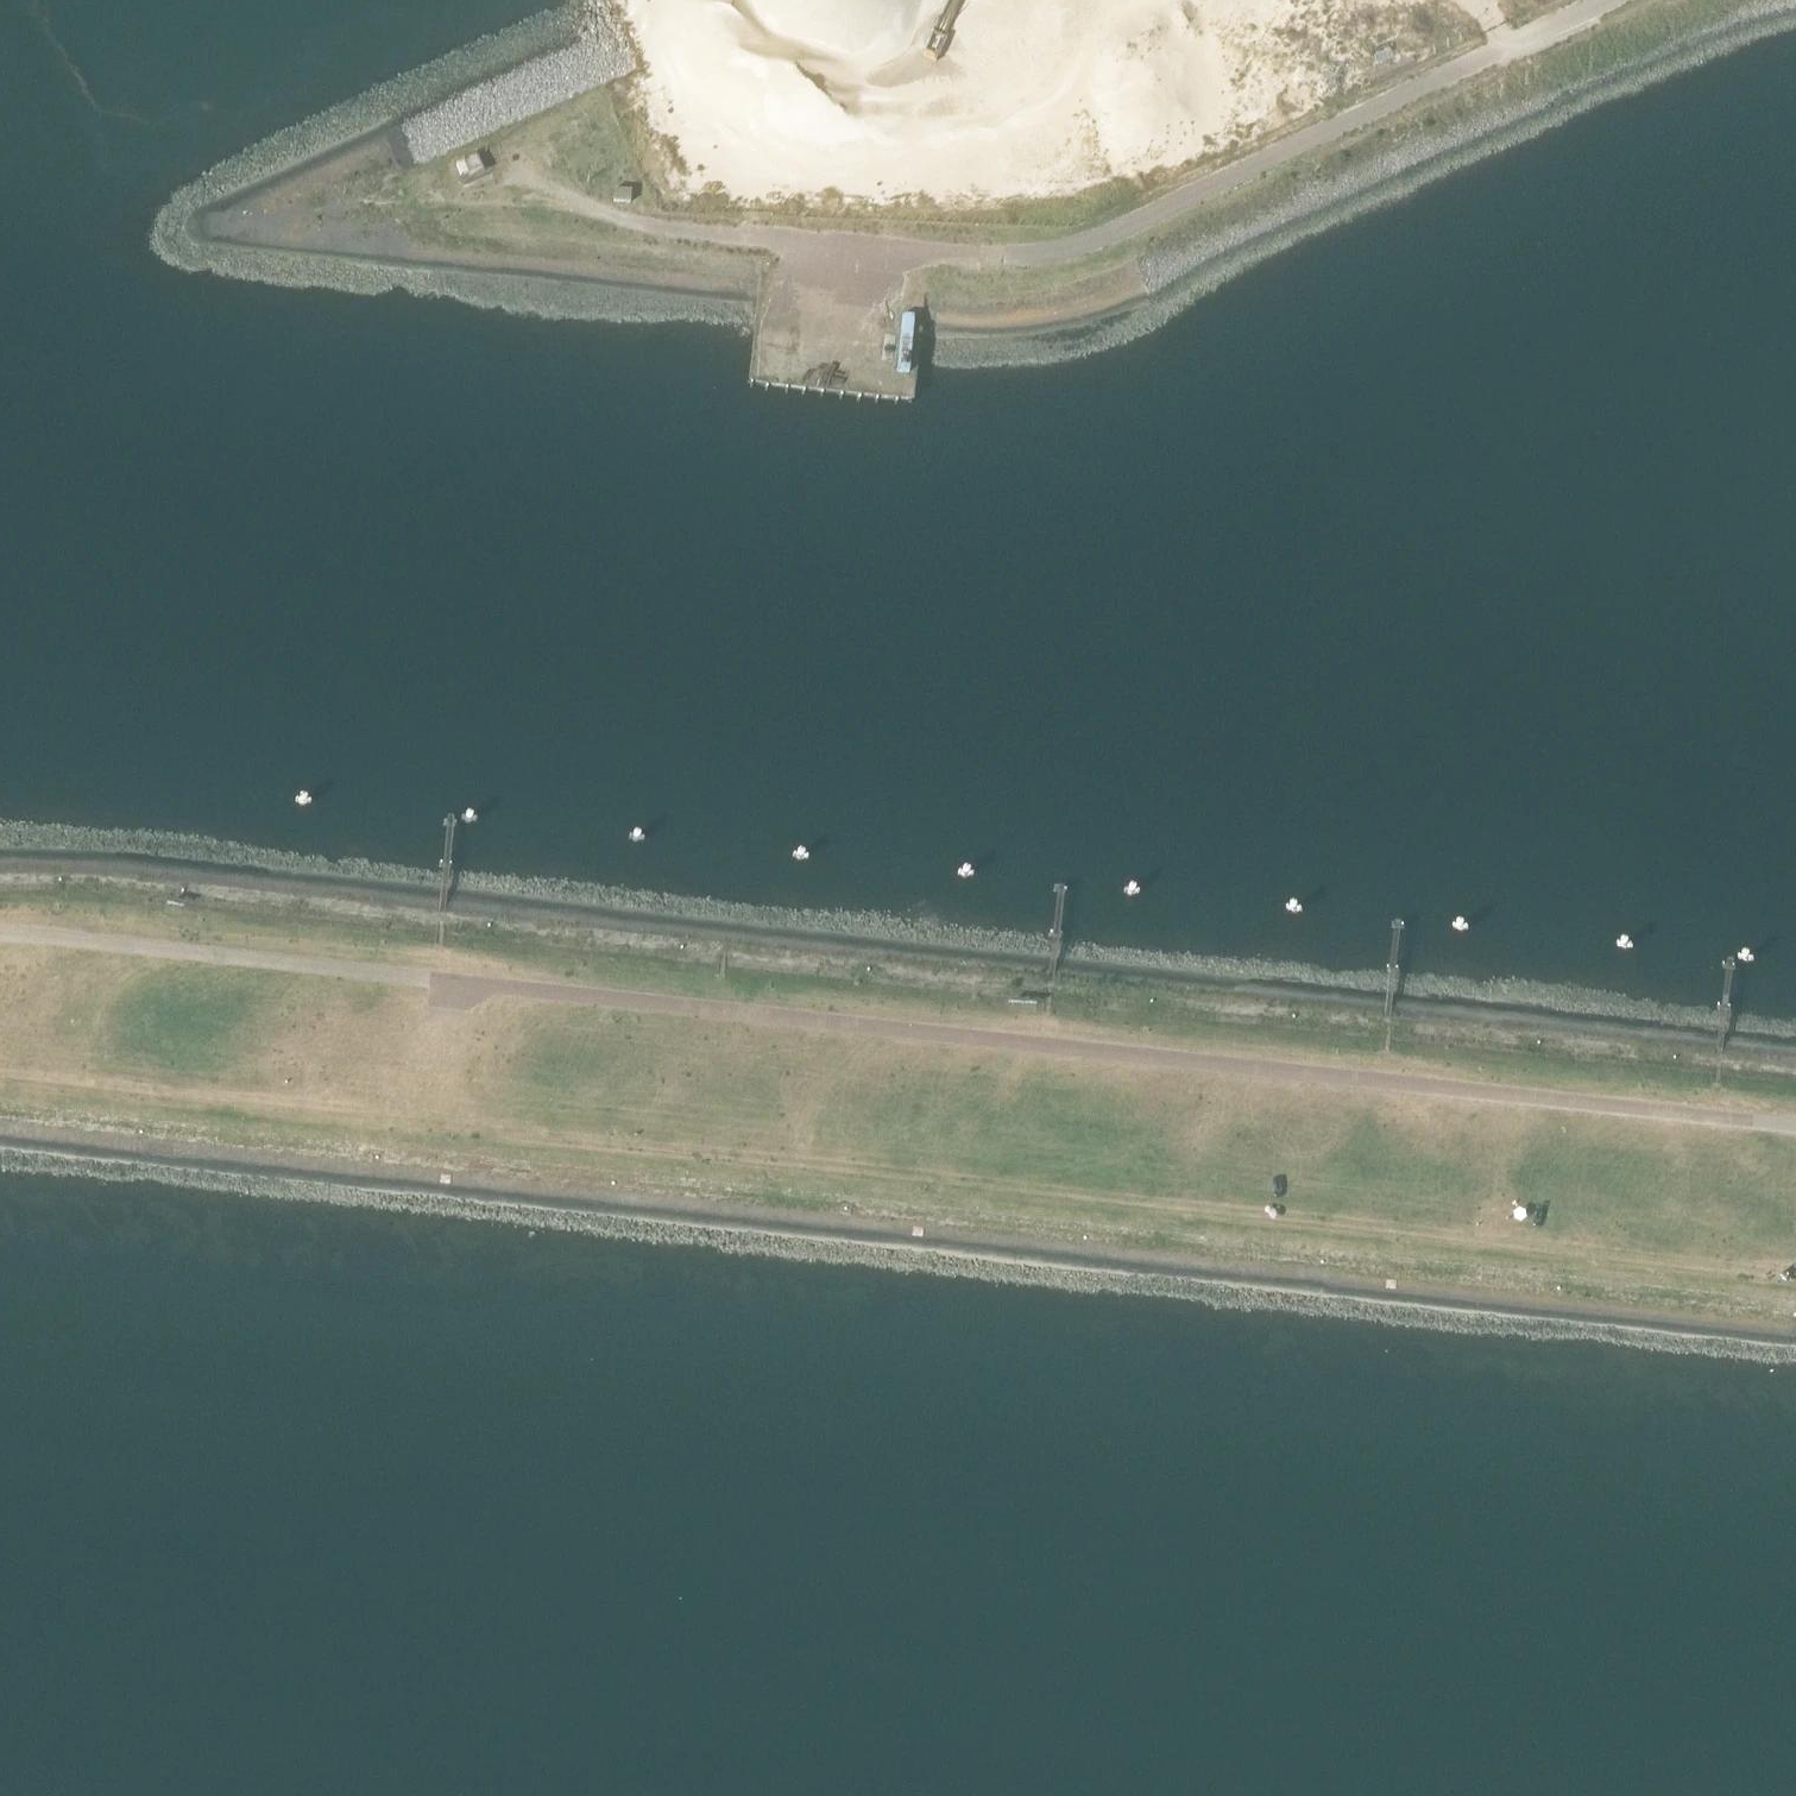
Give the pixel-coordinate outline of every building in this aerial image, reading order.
[(477,156),(454,165),(459,177),(482,168),(477,156)] [(614,203),(631,203),(631,191),(614,191),(614,203)]
